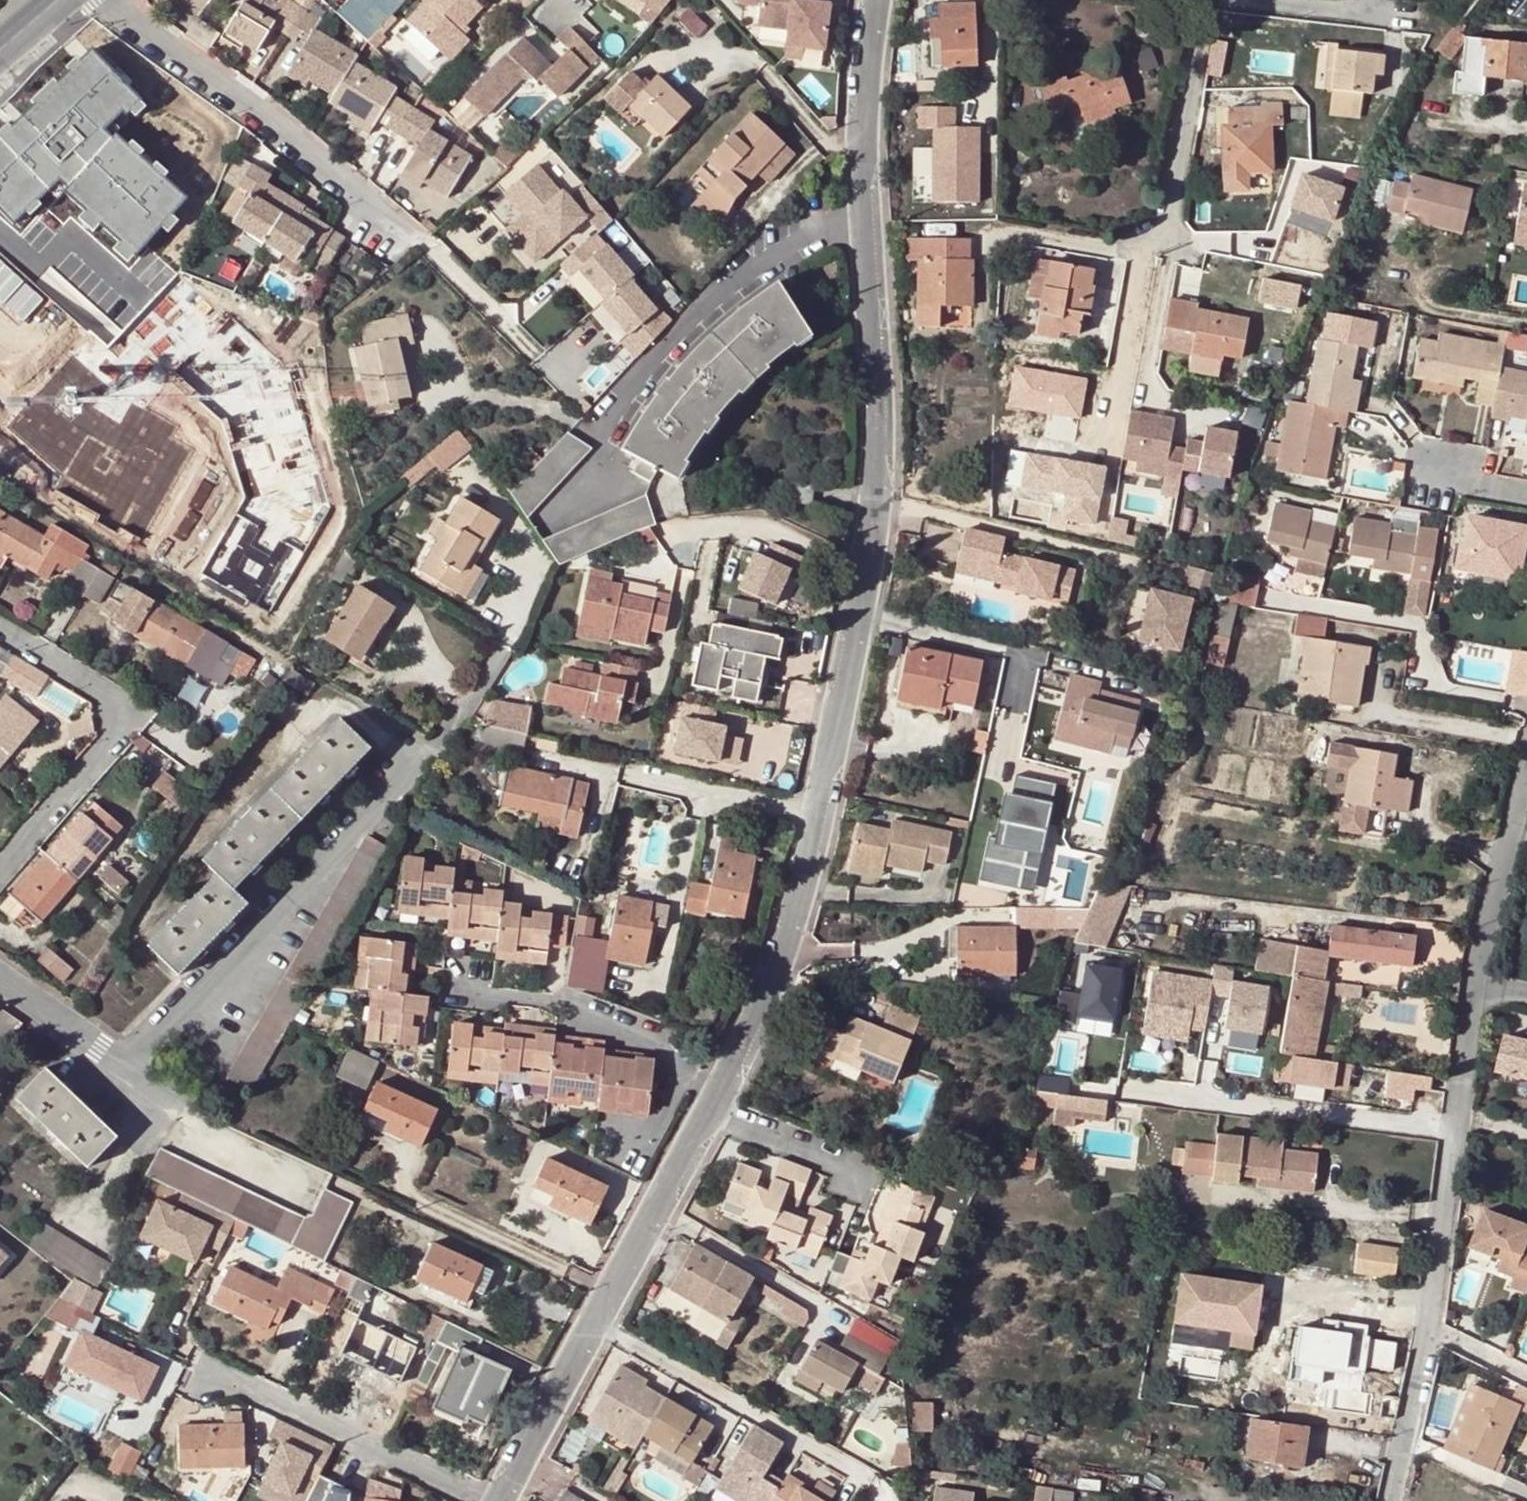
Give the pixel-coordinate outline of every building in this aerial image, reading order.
[(163,0),(162,0),(154,8),(155,13),(158,17),(169,6),(163,0)] [(224,34),(243,46),(255,53),(271,27),(283,35),(299,9),(292,5),(284,0),(278,0),(273,8),(263,2),(264,0),(243,0),(223,34),(224,34)] [(304,0),(295,0),(292,5),(299,9),(304,0)] [(442,56),(462,35),(458,31),(464,25),(483,5),(477,0),(427,0),(406,23),(442,56)] [(640,6),(655,15),(667,0),(637,0),(642,3),(640,6)] [(735,3),(758,7),(756,27),(787,31),(783,58),(799,61),(801,49),(822,51),(827,6),(790,1),(790,0),(736,0),(735,3)] [(941,38),(942,67),(976,66),(974,5),(939,6),(939,20),(930,20),(930,39),(941,38)] [(685,8),(674,19),(693,38),(704,26),(685,8)] [(288,72),(308,83),(332,98),(353,64),(357,57),(313,31),(319,21),(299,9),(283,35),(303,47),(288,72)] [(219,37),(197,21),(185,38),(207,54),(219,37)] [(458,31),(462,35),(463,36),(469,29),(464,25),(458,31)] [(537,81),(555,99),(597,56),(570,29),(557,42),(566,51),(551,67),(522,40),(463,99),(481,117),(519,79),(531,80),(535,83),(537,81)] [(1448,58),(1463,37),(1452,31),(1437,52),(1448,58)] [(239,54),(243,46),(224,34),(220,42),(239,54)] [(367,45),(375,52),(386,41),(378,34),(367,45)] [(469,41),(463,36),(462,35),(442,56),(449,62),(469,41)] [(932,68),(942,67),(941,38),(930,39),(932,68)] [(1526,80),(1526,71),(1526,45),(1465,40),(1462,74),(1455,74),(1454,93),(1481,96),(1483,76),(1526,80)] [(66,190),(63,194),(135,257),(186,198),(162,177),(161,179),(149,169),(151,167),(138,156),(136,158),(124,148),(126,146),(113,135),(110,139),(103,131),(125,110),(129,113),(140,102),(91,51),(56,85),(58,87),(35,109),(33,107),(21,118),(25,122),(18,129),(17,128),(0,144),(0,213),(13,226),(25,214),(22,210),(34,199),(37,202),(58,182),(66,190)] [(1386,56),(1336,51),(1332,90),(1362,94),(1370,95),(1372,84),(1372,76),(1384,77),(1386,56)] [(1111,116),(1115,115),(1114,110),(1129,104),(1116,65),(1066,82),(1065,77),(1059,79),(1052,58),(1025,67),(1033,91),(1040,89),(1049,115),(1066,109),(1077,105),(1081,117),(1084,125),(1087,125),(1111,116)] [(371,128),(375,121),(390,97),(394,90),(353,64),(332,98),(329,103),(352,117),(371,128)] [(304,89),(308,83),(288,72),(285,78),(304,89)] [(662,138),(690,109),(656,76),(645,87),(630,72),(604,99),(619,114),(629,105),(642,118),(662,138)] [(1383,85),(1384,77),(1372,76),(1372,84),(1383,85)] [(1332,90),(1329,115),(1359,119),(1362,94),(1332,90)] [(375,121),(384,128),(400,102),(390,97),(375,121)] [(400,102),(384,128),(397,136),(413,110),(400,102)] [(629,105),(619,114),(633,127),(642,118),(629,105)] [(1077,105),(1066,109),(1070,121),(1081,117),(1077,105)] [(1250,191),(1249,175),(1270,175),(1269,127),(1282,127),(1281,105),(1262,105),(1262,109),(1228,110),(1228,126),(1221,126),(1224,192),(1250,191)] [(940,204),(984,203),(984,128),(959,128),(959,108),(924,109),(924,130),(939,130),(940,204)] [(409,141),(418,147),(404,171),(422,183),(445,196),(469,158),(428,132),(434,123),(413,110),(397,136),(408,143),(409,141)] [(1308,125),(1307,112),(1293,112),(1292,125),(1308,125)] [(746,185),(743,183),(753,173),(780,145),(747,114),(708,155),(723,168),(712,180),(688,205),(715,230),(729,203),(746,185)] [(1091,137),(1115,128),(1111,116),(1087,125),(1091,137)] [(366,135),(371,128),(352,117),(348,125),(366,135)] [(25,122),(21,118),(14,125),(17,128),(18,129),(25,122)] [(753,173),(764,184),(791,155),(780,145),(753,173)] [(723,168),(708,155),(698,166),(712,180),(723,168)] [(292,200),(277,190),(274,195),(263,188),(266,184),(271,176),(252,165),(236,190),(247,198),(232,222),(265,242),(292,200)] [(585,219),(598,234),(613,222),(583,188),(569,200),(562,192),(560,194),(536,167),(510,190),(525,207),(533,208),(538,214),(511,238),(534,264),(585,219)] [(418,189),(422,183),(404,171),(399,178),(418,189)] [(1411,189),(1398,185),(1389,212),(1406,217),(1407,212),(1423,217),(1431,220),(1429,226),(1463,236),(1475,196),(1415,178),(1411,189)] [(277,190),(266,184),(263,188),(274,195),(277,190)] [(1523,186),(1514,235),(1526,237),(1526,187),(1523,186)] [(220,215),(232,222),(247,198),(236,190),(220,215)] [(504,195),(523,217),(506,232),(511,238),(538,214),(533,208),(525,207),(510,190),(504,195)] [(327,268),(345,240),(329,229),(317,221),(302,212),(305,208),(292,200),(265,242),(309,269),(314,260),(327,268)] [(302,212),(317,221),(319,217),(305,208),(302,212)] [(1429,226),(1431,220),(1423,217),(1421,224),(1429,226)] [(419,226),(431,235),(436,230),(424,220),(419,226)] [(1526,247),(1526,237),(1514,235),(1512,244),(1526,247)] [(938,328),(938,306),(974,307),(973,260),(971,260),(970,240),(907,241),(908,261),(917,261),(917,328),(938,328)] [(584,246),(560,267),(570,278),(578,271),(594,257),(584,246)] [(594,257),(578,271),(605,303),(629,282),(633,278),(605,247),(594,257)] [(0,254),(0,275),(0,276),(11,264),(0,254)] [(1027,298),(1042,301),(1035,336),(1057,341),(1059,333),(1077,337),(1082,316),(1088,317),(1094,287),(1091,286),(1094,271),(1036,259),(1027,298)] [(263,266),(254,260),(243,277),(252,283),(263,266)] [(1088,317),(1100,320),(1106,289),(1102,288),(1105,274),(1094,271),(1091,286),(1094,287),(1088,317)] [(1266,301),(1306,309),(1311,282),(1271,274),(1266,301)] [(605,303),(601,306),(628,337),(636,331),(656,313),(629,282),(605,303)] [(652,486),(660,471),(675,479),(683,466),(692,452),(701,438),(725,409),(741,392),(758,375),(777,358),(807,334),(774,283),(745,306),(738,311),(719,329),(700,347),(682,365),(655,398),(635,426),(621,451),(640,461),(632,476),(652,486)] [(205,330),(203,333),(249,354),(261,328),(200,300),(197,306),(185,299),(168,324),(163,320),(143,350),(160,367),(168,358),(189,371),(204,347),(189,337),(196,326),(205,330)] [(1166,330),(1183,333),(1195,335),(1193,349),(1193,353),(1221,358),(1241,361),(1248,320),(1197,312),(1198,304),(1170,300),(1166,330)] [(656,313),(636,331),(650,345),(669,325),(658,312),(656,313)] [(83,337),(61,314),(49,326),(72,348),(83,337)] [(356,350),(368,408),(409,398),(398,349),(414,346),(408,318),(360,328),(365,348),(356,350)] [(1180,347),(1193,349),(1195,335),(1183,333),(1180,347)] [(1446,377),(1465,381),(1480,384),(1476,406),(1493,409),(1500,371),(1507,335),(1503,335),(1500,349),(1440,339),(1439,346),(1421,343),(1413,381),(1445,387),(1446,377)] [(1518,362),(1526,363),(1526,346),(1520,345),(1518,362)] [(1354,387),(1348,386),(1349,376),(1353,354),(1315,347),(1304,409),(1345,416),(1354,418),(1357,402),(1351,401),(1354,387)] [(1193,353),(1189,374),(1218,378),(1221,358),(1193,353)] [(1093,384),(1023,371),(1016,409),(1085,423),(1093,384)] [(1526,423),(1526,376),(1500,371),(1493,409),(1491,420),(1507,423),(1508,419),(1526,423)] [(1361,378),(1349,376),(1348,386),(1354,387),(1351,401),(1357,402),(1361,378)] [(1463,390),(1465,381),(1446,377),(1445,387),(1463,390)] [(1245,382),(1241,396),(1265,403),(1269,389),(1245,382)] [(1324,487),(1329,456),(1323,455),(1327,431),(1334,432),(1342,433),(1345,416),(1304,409),(1288,406),(1281,454),(1266,452),(1264,465),(1278,467),(1277,478),(1324,487)] [(1133,413),(1124,460),(1139,463),(1169,468),(1167,478),(1183,481),(1184,471),(1188,452),(1172,449),(1177,421),(1133,413)] [(458,429),(400,478),(409,488),(435,465),(442,472),(472,446),(458,429)] [(1190,442),(1188,452),(1184,471),(1231,480),(1240,435),(1209,430),(1206,445),(1190,442)] [(1327,431),(1323,455),(1329,456),(1334,432),(1327,431)] [(567,434),(543,460),(510,494),(527,519),(590,450),(567,434)] [(510,494),(543,460),(531,449),(501,482),(510,494)] [(1137,473),(1167,478),(1169,468),(1139,463),(1137,473)] [(1397,463),(1396,471),(1407,472),(1408,465),(1397,463)] [(338,494),(328,477),(315,485),(325,502),(338,494)] [(792,484),(790,500),(813,503),(815,488),(792,484)] [(652,525),(657,522),(645,495),(543,540),(561,565),(637,531),(652,525)] [(459,592),(476,563),(501,520),(461,498),(446,524),(441,521),(432,535),(438,538),(420,571),(459,592)] [(1400,508),(1402,499),(1394,498),(1392,506),(1400,508)] [(1302,551),(1300,559),(1325,566),(1335,527),(1310,521),(1312,513),(1276,504),(1267,541),(1291,548),(1302,551)] [(10,557),(29,526),(0,509),(0,551),(10,557)] [(1113,518),(1109,541),(1124,544),(1125,535),(1128,520),(1113,518)] [(1375,561),(1386,563),(1385,571),(1410,576),(1418,535),(1391,531),(1392,525),(1357,518),(1350,557),(1375,561)] [(1496,582),(1497,574),(1511,577),(1521,579),(1526,551),(1526,528),(1472,518),(1465,549),(1463,549),(1457,574),(1496,582)] [(51,523),(45,535),(29,526),(10,557),(48,579),(55,568),(62,571),(64,567),(72,571),(65,583),(84,594),(99,569),(86,562),(90,556),(84,552),(88,545),(51,523)] [(660,538),(652,525),(637,531),(643,545),(660,538)] [(1015,583),(1031,587),(1029,597),(1067,607),(1076,572),(1002,552),(1005,540),(965,529),(956,563),(997,573),(994,582),(1014,588),(1015,583)] [(1419,530),(1418,535),(1410,576),(1409,580),(1428,583),(1437,533),(1419,530)] [(1125,535),(1124,544),(1136,546),(1138,537),(1125,535)] [(792,571),(799,555),(770,542),(764,556),(753,551),(736,587),(771,604),(788,569),(792,571)] [(1300,559),(1302,551),(1291,548),(1289,557),(1300,559)] [(10,557),(0,551),(0,569),(2,570),(10,557)] [(1375,561),(1374,569),(1385,571),(1386,563),(1375,561)] [(484,568),(476,563),(459,592),(468,597),(484,568)] [(954,571),(994,582),(997,573),(956,563),(954,571)] [(1222,576),(1188,567),(1184,585),(1216,594),(1222,576)] [(99,569),(84,594),(98,603),(113,577),(99,569)] [(1231,571),(1230,581),(1258,585),(1260,577),(1231,571)] [(622,596),(624,587),(612,584),(614,576),(591,572),(581,624),(614,630),(612,640),(646,646),(650,629),(666,632),(674,597),(657,593),(655,602),(622,596)] [(1509,585),(1511,577),(1497,574),(1496,582),(1509,585)] [(115,599),(109,610),(115,613),(110,622),(160,651),(181,616),(119,580),(110,596),(115,599)] [(658,587),(625,580),(624,587),(622,596),(655,602),(657,593),(658,587)] [(1428,583),(1409,580),(1404,612),(1421,616),(1428,583)] [(1235,606),(1254,609),(1258,585),(1230,581),(1226,604),(1235,606)] [(358,583),(325,638),(361,662),(396,607),(358,583)] [(1013,593),(1029,597),(1031,587),(1015,583),(1014,588),(1013,593)] [(1138,642),(1177,653),(1190,600),(1150,591),(1138,642)] [(109,610),(115,599),(110,596),(104,606),(109,610)] [(730,615),(756,620),(758,605),(733,600),(730,615)] [(1214,641),(1230,642),(1235,606),(1226,604),(1220,604),(1218,611),(1214,641)] [(181,616),(160,651),(221,686),(229,673),(243,681),(256,660),(181,616)] [(1371,649),(1325,642),(1328,621),(1317,619),(1297,616),(1295,637),(1301,638),(1299,655),(1304,656),(1298,692),(1330,697),(1329,703),(1357,708),(1364,666),(1368,666),(1371,649)] [(614,630),(581,624),(579,633),(612,640),(614,630)] [(694,688),(735,697),(738,683),(769,689),(772,675),(764,674),(767,660),(774,661),(779,638),(723,627),(719,648),(703,645),(694,688)] [(1226,669),(1230,642),(1214,641),(1211,668),(1226,669)] [(974,706),(982,661),(908,647),(897,701),(940,709),(942,700),(974,706)] [(15,657),(0,648),(0,674),(15,657)] [(15,657),(0,674),(34,695),(48,677),(15,657)] [(639,683),(634,682),(637,670),(602,661),(599,673),(566,665),(560,685),(550,683),(546,698),(588,708),(586,713),(617,721),(623,699),(634,701),(639,683)] [(1522,662),(1516,688),(1526,690),(1526,663),(1522,662)] [(268,670),(260,683),(272,691),(280,678),(268,670)] [(1099,685),(1069,676),(1052,739),(1108,754),(1113,733),(1129,737),(1135,715),(1134,714),(1095,704),(1098,692),(1099,685)] [(765,703),(769,689),(738,683),(735,697),(765,703)] [(1170,690),(1147,683),(1142,699),(1165,706),(1170,690)] [(1516,688),(1514,697),(1526,698),(1526,690),(1516,688)] [(1138,702),(1098,692),(1095,704),(1134,714),(1138,702)] [(0,703),(0,712),(10,720),(19,710),(5,697),(0,703)] [(486,725),(527,735),(533,708),(495,699),(478,723),(486,725)] [(718,762),(725,727),(713,724),(716,708),(684,702),(674,753),(718,762)] [(0,712),(0,768),(28,735),(10,720),(0,712)] [(216,873),(147,944),(179,975),(248,904),(233,888),(370,747),(340,718),(203,859),(216,873)] [(527,735),(486,725),(480,748),(522,758),(527,735)] [(1178,747),(1185,732),(1176,728),(1170,744),(1178,747)] [(975,729),(971,750),(984,753),(988,731),(975,729)] [(1108,754),(1124,758),(1129,737),(1113,733),(1108,754)] [(559,742),(538,737),(537,746),(557,751),(559,742)] [(1406,813),(1411,781),(1391,778),(1395,754),(1329,744),(1326,764),(1349,768),(1339,830),(1363,834),(1367,807),(1406,813)] [(563,833),(578,836),(588,794),(571,790),(573,781),(509,766),(500,804),(538,813),(566,820),(563,833)] [(165,771),(153,787),(179,808),(191,792),(165,771)] [(986,837),(978,876),(1018,884),(1026,845),(1041,847),(1054,783),(1013,775),(1009,794),(1003,824),(1006,824),(1003,840),(993,838),(986,837)] [(1002,793),(993,838),(1003,840),(1006,824),(1003,824),(1009,794),(1002,793)] [(122,824),(93,799),(46,853),(77,881),(113,839),(111,837),(122,824)] [(563,833),(566,820),(538,813),(535,827),(563,833)] [(859,824),(853,863),(885,869),(885,865),(886,857),(895,859),(894,866),(924,871),(926,859),(946,862),(952,830),(892,820),(891,829),(859,824)] [(252,1089),(392,848),(374,838),(368,835),(355,857),(228,1076),(252,1089)] [(739,842),(721,838),(712,887),(692,883),(686,911),(707,915),(708,911),(745,918),(757,858),(737,854),(739,842)] [(1018,884),(978,876),(976,886),(1031,897),(1041,847),(1026,845),(1018,884)] [(46,853),(0,906),(0,908),(13,918),(24,906),(42,922),(77,881),(46,853)] [(456,867),(436,865),(436,873),(424,872),(425,864),(425,858),(405,856),(400,902),(420,903),(420,896),(433,897),(432,913),(450,915),(454,878),(456,867)] [(885,865),(894,866),(895,859),(886,857),(885,865)] [(884,875),(885,869),(853,863),(852,870),(884,875)] [(424,872),(436,873),(436,865),(425,864),(424,872)] [(482,919),(481,936),(500,938),(503,901),(505,890),(485,888),(484,895),(472,894),(473,886),(473,880),(454,878),(450,915),(449,924),(469,926),(469,918),(482,919)] [(1086,943),(1116,948),(1140,889),(1108,885),(1086,943)] [(472,894),(484,895),(485,888),(473,886),(472,894)] [(579,953),(577,970),(605,975),(608,960),(645,967),(651,938),(654,923),(650,922),(654,901),(620,895),(611,940),(587,937),(584,954),(579,953)] [(420,896),(420,903),(400,902),(399,910),(432,913),(433,897),(420,896)] [(510,902),(503,901),(500,938),(499,947),(517,948),(518,939),(531,940),(530,957),(548,959),(549,942),(566,943),(568,913),(533,910),(533,917),(520,916),(521,909),(521,903),(510,902)] [(672,905),(654,901),(650,922),(654,923),(651,938),(659,939),(672,905)] [(130,911),(120,903),(112,912),(122,921),(130,911)] [(1058,931),(1058,908),(1016,907),(1016,915),(1016,928),(1016,931),(1058,931)] [(122,921),(112,912),(106,918),(117,927),(122,921)] [(448,933),(481,936),(482,919),(469,918),(469,926),(449,924),(448,933)] [(1295,976),(1322,980),(1324,980),(1327,956),(1412,966),(1415,936),(1331,926),(1328,952),(1300,946),(1295,976)] [(950,928),(950,949),(958,949),(958,959),(958,976),(1015,977),(1016,931),(1016,928),(950,928)] [(375,968),(361,967),(359,986),(376,988),(383,989),(405,991),(407,972),(397,972),(398,958),(414,960),(416,941),(371,936),(368,956),(376,957),(375,968)] [(376,957),(368,956),(371,936),(364,936),(361,967),(375,968),(376,957)] [(498,955),(530,957),(531,940),(518,939),(517,948),(499,947),(498,955)] [(1292,975),(1295,976),(1300,946),(1260,939),(1254,969),(1292,975)] [(48,947),(38,960),(64,982),(75,969),(48,947)] [(950,959),(958,959),(958,949),(950,949),(950,959)] [(411,992),(414,960),(398,958),(397,972),(407,972),(405,991),(411,992)] [(1124,968),(1089,963),(1082,1013),(1117,1018),(1124,968)] [(1235,981),(1237,966),(1218,963),(1215,980),(1213,992),(1232,995),(1228,1026),(1264,1032),(1271,986),(1235,981)] [(604,984),(605,975),(577,970),(575,979),(604,984)] [(1193,1027),(1207,1029),(1213,992),(1215,980),(1156,970),(1148,1024),(1192,1031),(1193,1027)] [(1322,980),(1295,976),(1281,1053),(1312,1058),(1325,994),(1361,1000),(1363,986),(1324,980),(1322,980)] [(383,989),(376,988),(373,1020),(386,1020),(387,1009),(381,1008),(383,989)] [(409,1024),(411,1011),(427,1013),(429,994),(411,992),(405,991),(383,989),(381,1008),(387,1009),(386,1020),(373,1020),(371,1040),(418,1045),(420,1025),(409,1024)] [(846,1035),(820,1025),(810,1051),(836,1061),(839,1054),(864,1064),(860,1071),(896,1085),(922,1018),(892,1006),(882,1031),(852,1019),(846,1035)] [(2,1052),(22,1022),(0,1007),(0,1051),(2,1052)] [(1435,1010),(1431,1008),(1427,1009),(1425,1014),(1426,1018),(1430,1020),(1434,1019),(1437,1015),(1435,1010)] [(424,1046),(427,1013),(411,1011),(409,1024),(420,1025),(418,1045),(424,1046)] [(522,1065),(536,1066),(535,1080),(552,1082),(557,1034),(539,1032),(538,1041),(525,1040),(527,1023),(507,1021),(507,1028),(506,1034),(502,1069),(522,1071),(522,1065)] [(484,1065),(482,1079),(500,1081),(501,1076),(502,1069),(506,1034),(487,1032),(487,1041),(475,1040),(476,1025),(457,1023),(452,1069),(472,1070),(472,1064),(484,1065)] [(557,1032),(558,1027),(527,1023),(525,1040),(538,1041),(539,1032),(557,1034),(557,1032)] [(1192,1031),(1148,1024),(1146,1033),(1191,1040),(1192,1031)] [(507,1028),(476,1025),(475,1040),(487,1041),(487,1032),(506,1034),(507,1028)] [(583,1096),(601,1098),(607,1044),(607,1038),(557,1032),(557,1034),(552,1082),(550,1093),(571,1094),(571,1086),(583,1087),(583,1096)] [(1506,1034),(1497,1069),(1526,1076),(1526,1039),(1506,1034)] [(607,1044),(601,1098),(600,1104),(651,1109),(655,1077),(653,1077),(656,1050),(607,1044)] [(381,1060),(351,1046),(339,1074),(369,1088),(381,1060)] [(864,1064),(839,1054),(836,1061),(860,1071),(864,1064)] [(1353,1066),(1279,1054),(1275,1079),(1349,1091),(1353,1066)] [(472,1064),(472,1070),(452,1069),(451,1076),(482,1079),(484,1065),(472,1064)] [(502,1069),(501,1076),(535,1080),(536,1066),(522,1065),(522,1071),(502,1069)] [(46,1066),(16,1096),(87,1166),(116,1135),(46,1066)] [(1430,1092),(1432,1078),(1390,1072),(1386,1098),(1413,1101),(1415,1089),(1430,1092)] [(365,1111),(389,1122),(385,1129),(422,1146),(439,1109),(378,1081),(365,1111)] [(550,1099),(582,1103),(583,1096),(583,1087),(571,1086),(571,1094),(550,1093),(550,1099)] [(1107,1099),(1056,1093),(1053,1122),(1074,1124),(1075,1116),(1105,1119),(1107,1099)] [(385,1129),(389,1122),(365,1111),(361,1119),(385,1129)] [(1285,1149),(1286,1140),(1223,1133),(1222,1144),(1218,1177),(1217,1182),(1240,1184),(1240,1175),(1260,1177),(1259,1186),(1315,1193),(1320,1154),(1285,1149)] [(1192,1148),(1190,1165),(1189,1174),(1218,1177),(1222,1144),(1193,1141),(1192,1148)] [(1020,1146),(1017,1168),(1036,1171),(1039,1149),(1020,1146)] [(184,1194),(236,1219),(249,1225),(325,1261),(353,1202),(326,1190),(314,1214),(304,1216),(160,1147),(146,1176),(147,1177),(184,1194)] [(1177,1165),(1190,1165),(1192,1148),(1179,1148),(1177,1165)] [(591,1224),(609,1185),(548,1157),(534,1187),(553,1196),(549,1204),(591,1224)] [(795,1218),(797,1211),(783,1206),(787,1195),(801,1201),(812,1174),(781,1161),(771,1188),(769,1192),(757,1187),(759,1183),(763,1173),(741,1165),(726,1202),(747,1211),(744,1219),(772,1230),(768,1240),(797,1251),(801,1243),(821,1251),(835,1219),(813,1210),(810,1217),(808,1222),(795,1218)] [(769,1192),(771,1188),(759,1183),(757,1187),(769,1192)] [(913,1263),(925,1235),(921,1233),(916,1231),(926,1209),(930,1211),(935,1198),(897,1183),(883,1218),(887,1219),(897,1223),(891,1236),(882,1233),(876,1247),(872,1246),(869,1254),(866,1262),(853,1257),(839,1250),(831,1271),(844,1276),(839,1288),(871,1301),(879,1282),(890,1286),(902,1258),(913,1263)] [(549,1204),(553,1196),(534,1187),(530,1196),(549,1204)] [(196,1263),(198,1258),(214,1266),(230,1233),(236,1219),(184,1194),(177,1210),(159,1201),(142,1237),(196,1263)] [(797,1211),(801,1201),(787,1195),(783,1206),(797,1211)] [(921,1233),(930,1211),(926,1209),(916,1231),(921,1233)] [(946,1210),(942,1222),(951,1225),(956,1213),(946,1210)] [(795,1218),(808,1222),(810,1217),(797,1211),(795,1218)] [(1504,1260),(1500,1271),(1516,1277),(1512,1286),(1526,1291),(1526,1225),(1487,1211),(1474,1249),(1496,1257),(1498,1252),(1506,1255),(1504,1260)] [(954,1228),(959,1214),(956,1213),(951,1225),(954,1228)] [(249,1225),(236,1219),(230,1233),(242,1239),(249,1225)] [(887,1219),(882,1233),(891,1236),(897,1223),(887,1219)] [(56,1229),(42,1251),(97,1286),(111,1263),(56,1229)] [(435,1241),(416,1281),(466,1304),(473,1288),(484,1263),(435,1241)] [(1397,1247),(1357,1241),(1353,1270),(1392,1276),(1397,1247)] [(821,1251),(801,1243),(797,1251),(818,1259),(821,1251)] [(755,1280),(696,1247),(671,1291),(729,1323),(717,1343),(730,1351),(746,1321),(736,1315),(755,1280)] [(775,1252),(765,1248),(760,1260),(770,1266),(775,1252)] [(869,1254),(856,1249),(853,1257),(866,1262),(869,1254)] [(1496,1257),(1504,1260),(1506,1255),(1498,1252),(1496,1257)] [(494,1268),(484,1263),(473,1288),(483,1292),(494,1268)] [(266,1329),(270,1319),(276,1310),(283,1314),(291,1298),(322,1313),(334,1288),(292,1268),(281,1290),(231,1265),(213,1303),(266,1329)] [(1230,1329),(1228,1343),(1250,1347),(1259,1284),(1180,1273),(1173,1321),(1230,1329)] [(396,1295),(355,1276),(340,1308),(358,1316),(340,1355),(400,1383),(417,1347),(380,1329),(396,1295)] [(75,1278),(61,1298),(92,1314),(102,1293),(75,1278)] [(80,1335),(64,1368),(113,1390),(117,1382),(144,1394),(155,1369),(92,1338),(100,1319),(50,1295),(38,1312),(80,1335)] [(278,1323),(283,1314),(276,1310),(270,1319),(278,1323)] [(422,1334),(437,1341),(446,1321),(432,1314),(422,1334)] [(435,1394),(472,1411),(469,1417),(487,1425),(513,1370),(477,1352),(484,1338),(447,1320),(446,1321),(437,1341),(407,1402),(418,1408),(440,1363),(448,1367),(435,1394)] [(889,1360),(895,1363),(905,1346),(865,1323),(855,1341),(889,1360)] [(849,1337),(839,1355),(845,1358),(855,1341),(849,1337)] [(871,1375),(879,1379),(889,1360),(855,1341),(845,1358),(839,1355),(818,1343),(802,1370),(824,1382),(844,1393),(851,1381),(864,1388),(871,1375)] [(885,1383),(895,1363),(889,1360),(879,1379),(885,1383)] [(645,1437),(689,1464),(690,1462),(711,1427),(646,1387),(649,1382),(622,1366),(594,1412),(613,1424),(609,1431),(638,1448),(645,1437)] [(818,1393),(824,1382),(802,1370),(796,1381),(818,1393)] [(878,1396),(885,1383),(879,1379),(871,1375),(864,1388),(878,1396)] [(144,1394),(117,1382),(113,1390),(140,1402),(144,1394)] [(1476,1407),(1462,1438),(1454,1434),(1448,1448),(1494,1470),(1524,1406),(1485,1387),(1476,1407)] [(466,1423),(469,1417),(472,1411),(435,1394),(430,1405),(466,1423)] [(932,1431),(932,1402),(913,1402),(913,1430),(932,1431)] [(1468,1404),(1454,1434),(1462,1438),(1476,1407),(1468,1404)] [(181,1471),(212,1470),(211,1459),(245,1457),(243,1426),(240,1426),(240,1414),(223,1415),(223,1427),(179,1428),(181,1471)] [(1308,1425),(1250,1416),(1244,1456),(1284,1462),(1285,1457),(1302,1460),(1308,1425)] [(317,1477),(332,1448),(275,1419),(266,1436),(280,1443),(260,1483),(289,1497),(300,1476),(314,1483),(317,1477)] [(740,1500),(775,1500),(782,1489),(765,1478),(768,1472),(786,1444),(755,1427),(718,1488),(740,1500)] [(892,1441),(888,1462),(900,1463),(900,1442),(892,1441)] [(108,1470),(125,1479),(138,1453),(122,1444),(108,1470)] [(245,1468),(245,1457),(211,1459),(212,1470),(245,1468)] [(630,1464),(623,1460),(605,1490),(612,1494),(624,1473),(630,1464)] [(690,1462),(689,1464),(681,1477),(694,1485),(703,1469),(690,1462)] [(140,1488),(147,1472),(134,1466),(127,1480),(140,1488)] [(768,1472),(765,1478),(782,1489),(786,1482),(768,1472)] [(624,1473),(612,1494),(618,1498),(630,1477),(624,1473)] [(775,1500),(833,1500),(839,1492),(822,1482),(817,1490),(813,1496),(802,1489),(805,1483),(791,1475),(786,1482),(782,1489),(775,1500)] [(317,1477),(306,1500),(347,1500),(348,1493),(317,1477)] [(399,1492),(366,1481),(363,1500),(398,1500),(399,1492)] [(817,1490),(805,1483),(802,1489),(813,1496),(817,1490)] [(1034,1483),(1031,1500),(1049,1500),(1051,1486),(1049,1486),(1034,1483)] [(935,1486),(932,1500),(972,1500),(974,1491),(935,1486)] [(1049,1500),(1071,1500),(1073,1489),(1051,1486),(1049,1500)] [(565,1488),(556,1500),(586,1500),(565,1488)]
